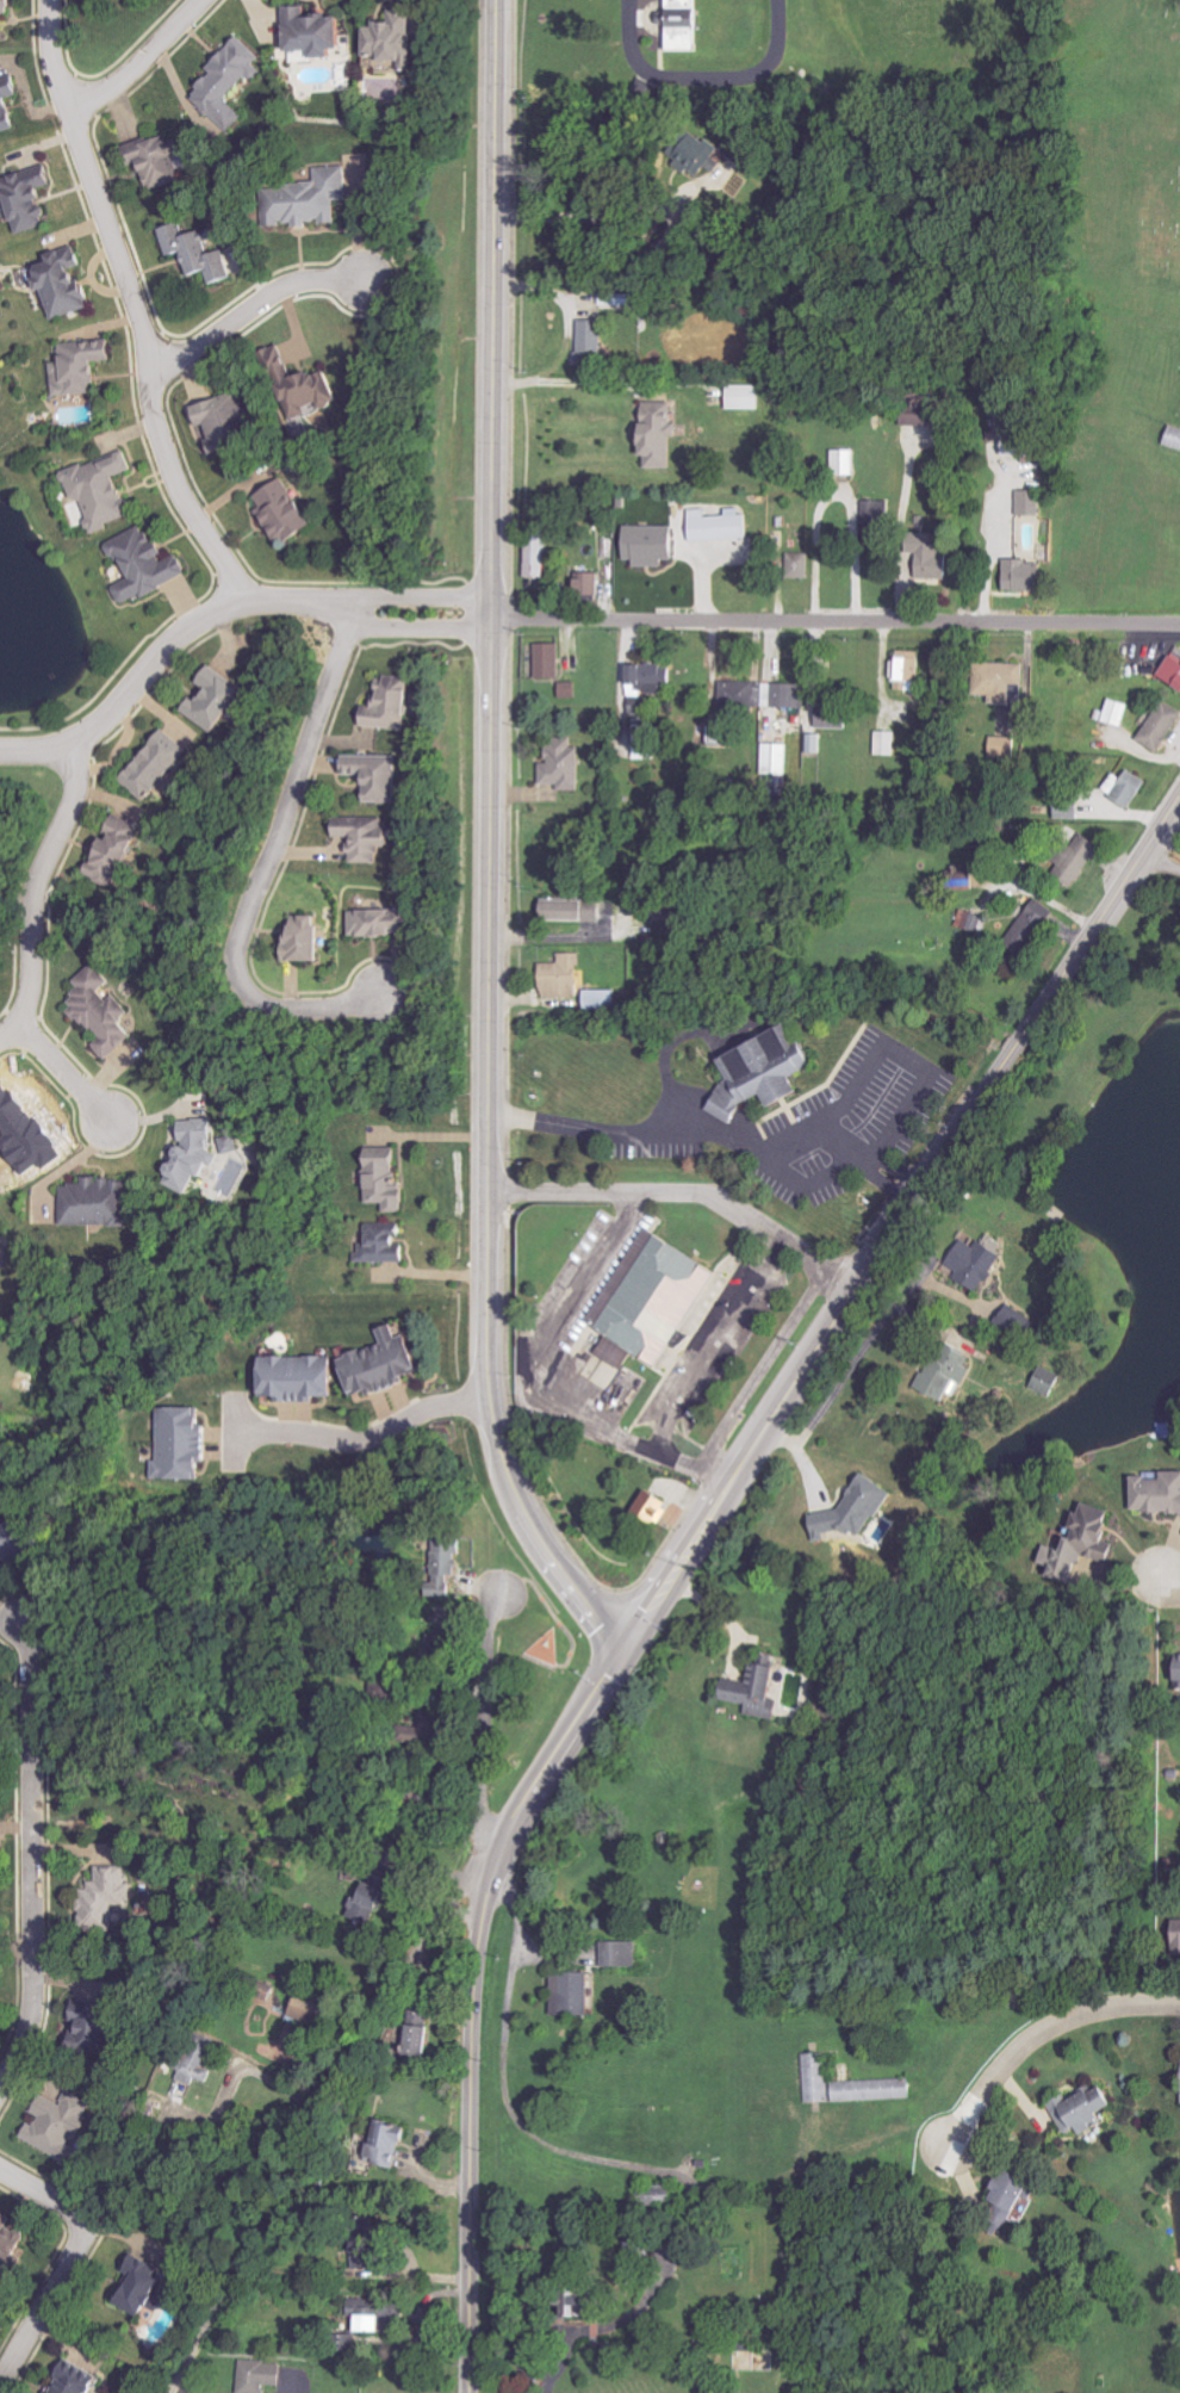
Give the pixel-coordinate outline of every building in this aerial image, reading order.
[(2,34),(2,14),(16,13),(15,0),(0,0),(0,34),(2,34)] [(673,13),(666,13),(666,50),(702,51),(703,0),(673,0),(673,13)] [(291,53),(318,52),(319,59),(338,58),(338,50),(347,50),(346,10),(289,12),(291,53)] [(368,27),(368,57),(385,57),(385,62),(404,62),(404,72),(415,72),(416,10),(393,10),(393,22),(378,21),(378,28),(368,27)] [(211,68),(216,74),(200,87),(204,92),(198,99),(211,116),(236,133),(247,117),(234,101),(239,98),(244,89),(265,72),(258,65),(264,56),(254,49),(243,36),(232,45),(224,57),(211,68)] [(19,129),(10,99),(22,96),(16,74),(0,79),(0,135),(19,129)] [(765,160),(736,133),(723,147),(752,174),(765,160)] [(690,177),(699,172),(704,181),(727,167),(708,136),(677,154),(690,177)] [(145,164),(149,189),(182,184),(175,139),(130,147),(133,166),(145,164)] [(20,235),(52,227),(45,203),(49,202),(46,189),(56,186),(50,166),(5,179),(20,235)] [(351,200),(349,166),(317,168),(318,184),(273,187),(275,227),(314,225),(313,222),(325,221),(325,225),(340,224),(339,201),(351,200)] [(163,228),(169,257),(187,253),(192,277),(211,273),(214,284),(235,280),(228,251),(212,255),(209,245),(217,244),(214,230),(186,236),(184,224),(163,228)] [(55,321),(95,308),(89,291),(84,293),(77,269),(84,266),(78,247),(51,256),(53,263),(38,269),(55,321)] [(606,321),(582,321),(581,362),(606,362),(606,321)] [(96,394),(95,385),(102,384),(100,363),(116,361),(114,339),(63,343),(65,363),(55,363),(58,398),(96,394)] [(335,370),(293,376),(290,358),(284,359),(293,419),(317,416),(316,408),(340,405),(335,370)] [(732,410),(764,411),(764,386),(732,386),(732,410)] [(213,451),(264,440),(258,410),(249,412),(245,394),(195,405),(200,429),(208,427),(213,451)] [(647,469),(676,469),(676,438),(678,438),(678,403),(646,403),(647,469)] [(936,406),(907,406),(906,426),(935,426),(936,406)] [(1179,449),(1179,428),(1174,426),(1168,446),(1179,449)] [(1005,456),(1036,457),(1036,433),(1005,433),(1005,456)] [(859,476),(858,450),(836,451),(836,477),(859,476)] [(120,477),(136,471),(129,452),(66,475),(76,505),(84,502),(95,533),(135,519),(120,477)] [(315,530),(291,479),(258,494),(264,508),(261,509),(280,547),(315,530)] [(1040,491),(1019,491),(1019,518),(1041,517),(1040,491)] [(694,542),(752,539),(751,511),(730,512),(730,516),(709,517),(708,509),(692,510),(694,542)] [(668,568),(668,560),(679,561),(679,527),(629,526),(629,561),(638,561),(638,567),(668,568)] [(112,542),(130,580),(116,587),(126,607),(192,576),(181,553),(169,558),(156,532),(148,536),(144,527),(112,542)] [(549,532),(530,531),(529,578),(548,579),(549,532)] [(950,581),(951,545),(939,544),(940,534),(922,534),(920,580),(950,581)] [(791,577),(812,578),(813,555),(791,554),(791,577)] [(1008,561),(1007,591),(1046,592),(1046,562),(1008,561)] [(580,596),(602,596),(602,574),(580,573),(580,596)] [(563,642),(539,643),(540,678),(564,677),(563,642)] [(922,691),(923,655),(897,654),(896,690),(922,691)] [(1179,685),(1179,657),(1176,655),(1164,675),(1179,685)] [(1027,663),(979,662),(978,695),(994,695),(993,703),(1017,704),(1017,685),(1026,686),(1027,663)] [(632,715),(654,715),(653,695),(667,695),(667,684),(676,684),(676,664),(631,665),(632,715)] [(185,712),(218,734),(248,690),(213,666),(201,683),(209,689),(201,699),(196,696),(185,712)] [(408,729),(409,715),(412,715),(414,677),(389,675),(389,685),(382,685),(381,696),(377,696),(377,706),(367,705),(366,727),(408,729)] [(719,705),(765,707),(766,680),(720,679),(719,705)] [(581,698),(580,682),(564,682),(565,699),(581,698)] [(767,706),(809,707),(809,683),(767,682),(767,706)] [(1105,721),(1124,728),(1132,704),(1114,697),(1105,721)] [(837,706),(837,700),(821,700),(820,728),(852,728),(852,706),(837,706)] [(1179,720),(1179,708),(1163,700),(1144,743),(1165,752),(1179,720)] [(151,801),(193,750),(167,728),(124,779),(151,801)] [(899,755),(899,731),(880,731),(879,755),(899,755)] [(993,757),(1015,758),(1016,737),(993,736),(993,757)] [(544,785),(562,784),(562,791),(584,790),(583,747),(575,747),(575,738),(551,738),(552,762),(543,762),(544,785)] [(400,755),(346,755),(346,775),(368,775),(368,803),(399,803),(400,755)] [(1106,790),(1134,808),(1152,782),(1132,769),(1126,777),(1118,772),(1106,790)] [(1083,819),(1084,794),(1058,793),(1058,818),(1083,819)] [(90,875),(117,889),(147,827),(119,814),(90,875)] [(391,817),(339,816),(339,837),(355,838),(354,863),(383,863),(383,847),(390,847),(391,817)] [(1072,844),(1056,872),(1079,886),(1104,843),(1084,832),(1076,846),(1072,844)] [(603,922),(603,900),(544,898),(543,920),(603,922)] [(1054,919),(1036,905),(1007,942),(1026,956),(1054,919)] [(352,910),(353,935),(420,933),(419,907),(352,910)] [(686,910),(669,909),(668,921),(685,922),(686,910)] [(985,935),(991,919),(965,909),(959,925),(985,935)] [(324,959),(323,915),(296,916),(297,933),(289,933),(290,960),(324,959)] [(582,953),(562,954),(563,963),(544,964),(545,998),(583,997),(582,953)] [(110,1060),(138,1035),(126,1021),(136,1013),(119,994),(113,999),(106,990),(116,981),(99,962),(78,981),(87,991),(67,1007),(79,1021),(84,1017),(104,1039),(96,1045),(110,1060)] [(587,1009),(619,1009),(619,990),(587,991),(587,1009)] [(799,1091),(769,1108),(762,1095),(790,1077),(799,1091)] [(196,1187),(195,1177),(213,1175),(213,1168),(223,1167),(222,1152),(220,1152),(217,1119),(186,1121),(188,1147),(172,1148),(176,1189),(196,1187)] [(227,1155),(244,1152),(241,1135),(224,1138),(227,1155)] [(371,1203),(387,1203),(388,1212),(408,1212),(408,1185),(400,1185),(400,1147),(370,1148),(371,1203)] [(66,1224),(131,1224),(131,1178),(87,1178),(87,1185),(66,1185),(66,1224)] [(361,1262),(408,1263),(409,1246),(404,1246),(404,1225),(370,1224),(369,1243),(361,1243),(361,1262)] [(640,1227),(710,1273),(653,1360),(583,1314),(640,1227)] [(978,1247),(967,1239),(950,1264),(960,1271),(957,1276),(982,1293),(1008,1256),(984,1239),(978,1247)] [(1026,1343),(1041,1324),(1015,1303),(1000,1322),(1026,1343)] [(388,1344),(346,1357),(359,1398),(415,1381),(413,1375),(425,1371),(414,1335),(403,1338),(398,1324),(383,1329),(388,1344)] [(922,1388),(952,1400),(959,1381),(969,1385),(977,1364),(937,1349),(922,1388)] [(337,1356),(267,1357),(267,1396),(283,1396),(283,1402),(322,1402),(322,1397),(337,1397),(337,1356)] [(1065,1375),(1044,1366),(1034,1389),(1055,1398),(1065,1375)] [(163,1407),(162,1461),(156,1461),(156,1479),(204,1481),(205,1462),(209,1462),(210,1408),(163,1407)] [(832,1509),(857,1471),(888,1494),(858,1539),(849,1533),(809,1540),(805,1514),(832,1509)] [(1167,1471),(1167,1478),(1138,1478),(1138,1515),(1179,1515),(1179,1471),(1167,1471)] [(637,1513),(661,1526),(675,1502),(651,1489),(637,1513)] [(1050,1543),(1043,1563),(1052,1566),(1049,1575),(1094,1591),(1104,1562),(1114,1565),(1118,1554),(1107,1550),(1120,1514),(1086,1502),(1070,1550),(1050,1543)] [(437,1579),(462,1578),(461,1538),(436,1538),(437,1579)] [(452,1655),(453,1629),(433,1628),(432,1654),(452,1655)] [(740,1681),(745,1661),(775,1667),(764,1717),(734,1711),(735,1703),(715,1699),(720,1678),(740,1681)] [(428,1711),(427,1737),(454,1738),(455,1703),(441,1702),(441,1711),(428,1711)] [(115,1926),(115,1903),(132,1902),(131,1866),(98,1867),(99,1881),(84,1882),(86,1927),(115,1926)] [(394,1881),(371,1872),(355,1917),(378,1926),(394,1881)] [(596,1941),(632,1940),(632,1966),(596,1966),(596,1941)] [(547,1971),(591,1971),(591,2015),(547,2015),(547,1971)] [(294,2011),(323,2023),(332,2002),(302,1990),(294,2011)] [(123,2034),(124,2005),(78,2003),(77,2041),(109,2042),(110,2034),(123,2034)] [(404,2007),(426,2009),(420,2059),(398,2057),(404,2007)] [(414,2056),(434,2056),(434,2009),(414,2010),(414,2056)] [(224,2044),(202,2035),(196,2048),(187,2044),(177,2069),(183,2071),(180,2080),(196,2086),(199,2079),(210,2083),(216,2070),(208,2067),(213,2054),(219,2057),(224,2044)] [(806,2054),(808,2103),(831,2102),(829,2053),(806,2054)] [(837,2102),(916,2100),(916,2079),(836,2081),(837,2102)] [(1120,2107),(1109,2086),(1100,2091),(1096,2085),(1069,2100),(1067,2095),(1052,2103),(1068,2135),(1081,2128),(1085,2136),(1099,2128),(1095,2120),(1120,2107)] [(23,2140),(67,2158),(90,2102),(66,2092),(61,2104),(48,2098),(37,2124),(30,2122),(23,2140)] [(372,2120),(402,2129),(390,2169),(360,2159),(372,2120)] [(1014,2172),(988,2228),(1010,2238),(1029,2198),(1036,2201),(1044,2186),(1014,2172)] [(0,2211),(0,2262),(7,2265),(12,2255),(19,2258),(29,2235),(11,2227),(15,2217),(0,2211)] [(346,2218),(367,2217),(372,2267),(349,2269),(346,2218)] [(627,2262),(645,2262),(645,2232),(626,2232),(627,2262)] [(159,2296),(171,2272),(140,2257),(117,2302),(146,2316),(151,2306),(162,2312),(168,2301),(159,2296)] [(600,2284),(600,2320),(557,2319),(557,2283),(600,2284)] [(384,2333),(385,2299),(350,2298),(349,2332),(384,2333)] [(72,2361),(56,2392),(94,2392),(103,2377),(72,2361)] [(242,2392),(266,2392),(266,2385),(282,2386),(283,2363),(242,2362),(242,2392)]
